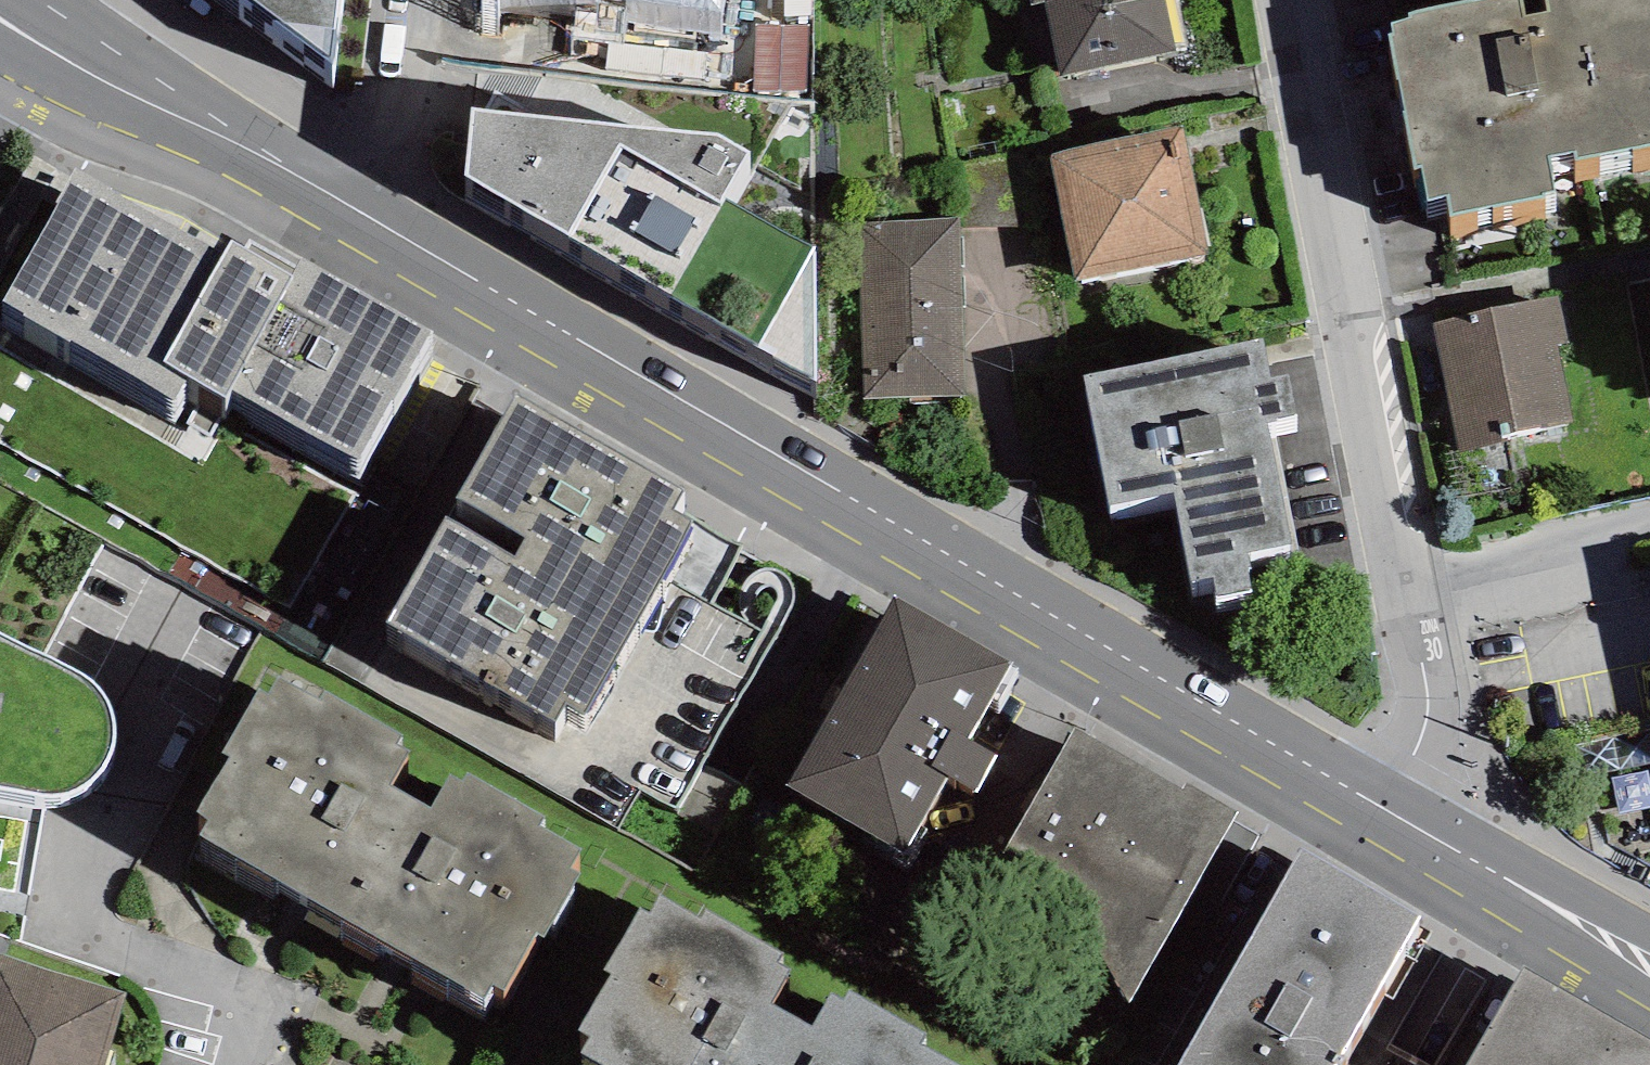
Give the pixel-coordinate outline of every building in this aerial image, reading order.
[(330,59),(337,0),(252,0),(330,59)] [(723,12),(725,0),(621,0),(723,12)] [(1031,5),(1045,2),(1059,75),(1176,53),(1166,0),(1030,0),(1031,5)] [(1547,12),(1527,16),(1524,0),(1475,0),(1410,12),(1411,18),(1392,22),(1395,35),(1389,36),(1414,170),(1421,169),(1427,200),(1445,197),(1449,217),(1556,196),(1549,159),(1573,154),(1575,161),(1649,146),(1649,0),(1544,0),(1547,12)] [(464,174),(818,384),(815,244),(723,197),(752,152),(719,132),(472,107),(464,174)] [(1183,125),(1048,153),(1074,281),(1209,253),(1183,125)] [(223,236),(76,151),(1,279),(174,379),(189,353),(228,375),(233,368),(356,439),(430,312),(306,241),(297,257),(233,220),(223,236)] [(959,218),(860,221),(865,399),(965,396),(959,218)] [(1559,295),(1431,322),(1458,449),(1572,425),(1555,346),(1569,343),(1559,295)] [(1264,339),(1083,375),(1109,503),(1174,490),(1192,581),(1213,577),(1216,596),(1254,589),(1250,570),(1254,569),(1251,552),(1294,544),(1270,423),(1297,417),(1289,373),(1271,377),(1264,339)] [(681,468),(516,376),(388,603),(556,697),(563,684),(582,695),(693,500),(670,487),(681,468)] [(1011,653),(893,586),(787,772),(905,838),(948,763),(973,777),(995,738),(971,725),(1011,653)] [(44,784),(59,783),(82,775),(90,768),(105,751),(111,736),(111,719),(111,704),(104,690),(88,667),(0,626),(0,777),(44,784)] [(198,812),(336,893),(409,776),(391,765),(411,730),(400,723),(403,718),(324,671),(319,681),(277,656),(268,671),(262,667),(223,733),(230,737),(199,789),(208,794),(198,812)] [(1180,779),(1073,717),(964,903),(1126,997),(1240,802),(1185,770),(1180,779)] [(431,788),(409,776),(336,893),(484,980),(493,963),(503,969),(536,913),(542,917),(550,904),(554,906),(582,857),(570,850),(581,831),(540,807),(544,799),(467,754),(462,763),(450,756),(431,788)] [(1303,833),(1174,1055),(1192,1064),(1323,1064),(1419,900),(1303,833)] [(638,1064),(748,1064),(789,992),(771,982),(792,947),(780,940),(783,935),(705,888),(699,898),(658,873),(649,888),(643,884),(604,950),(610,954),(579,1006),(588,1011),(579,1030),(638,1064)] [(0,946),(0,1064),(99,1064),(124,984),(0,946)] [(1526,955),(1450,1062),(1455,1064),(1649,1064),(1649,1023),(1526,955)] [(789,992),(748,1064),(952,1064),(962,1048),(920,1024),(925,1016),(848,970),(842,980),(830,973),(811,1005),(789,992)]
